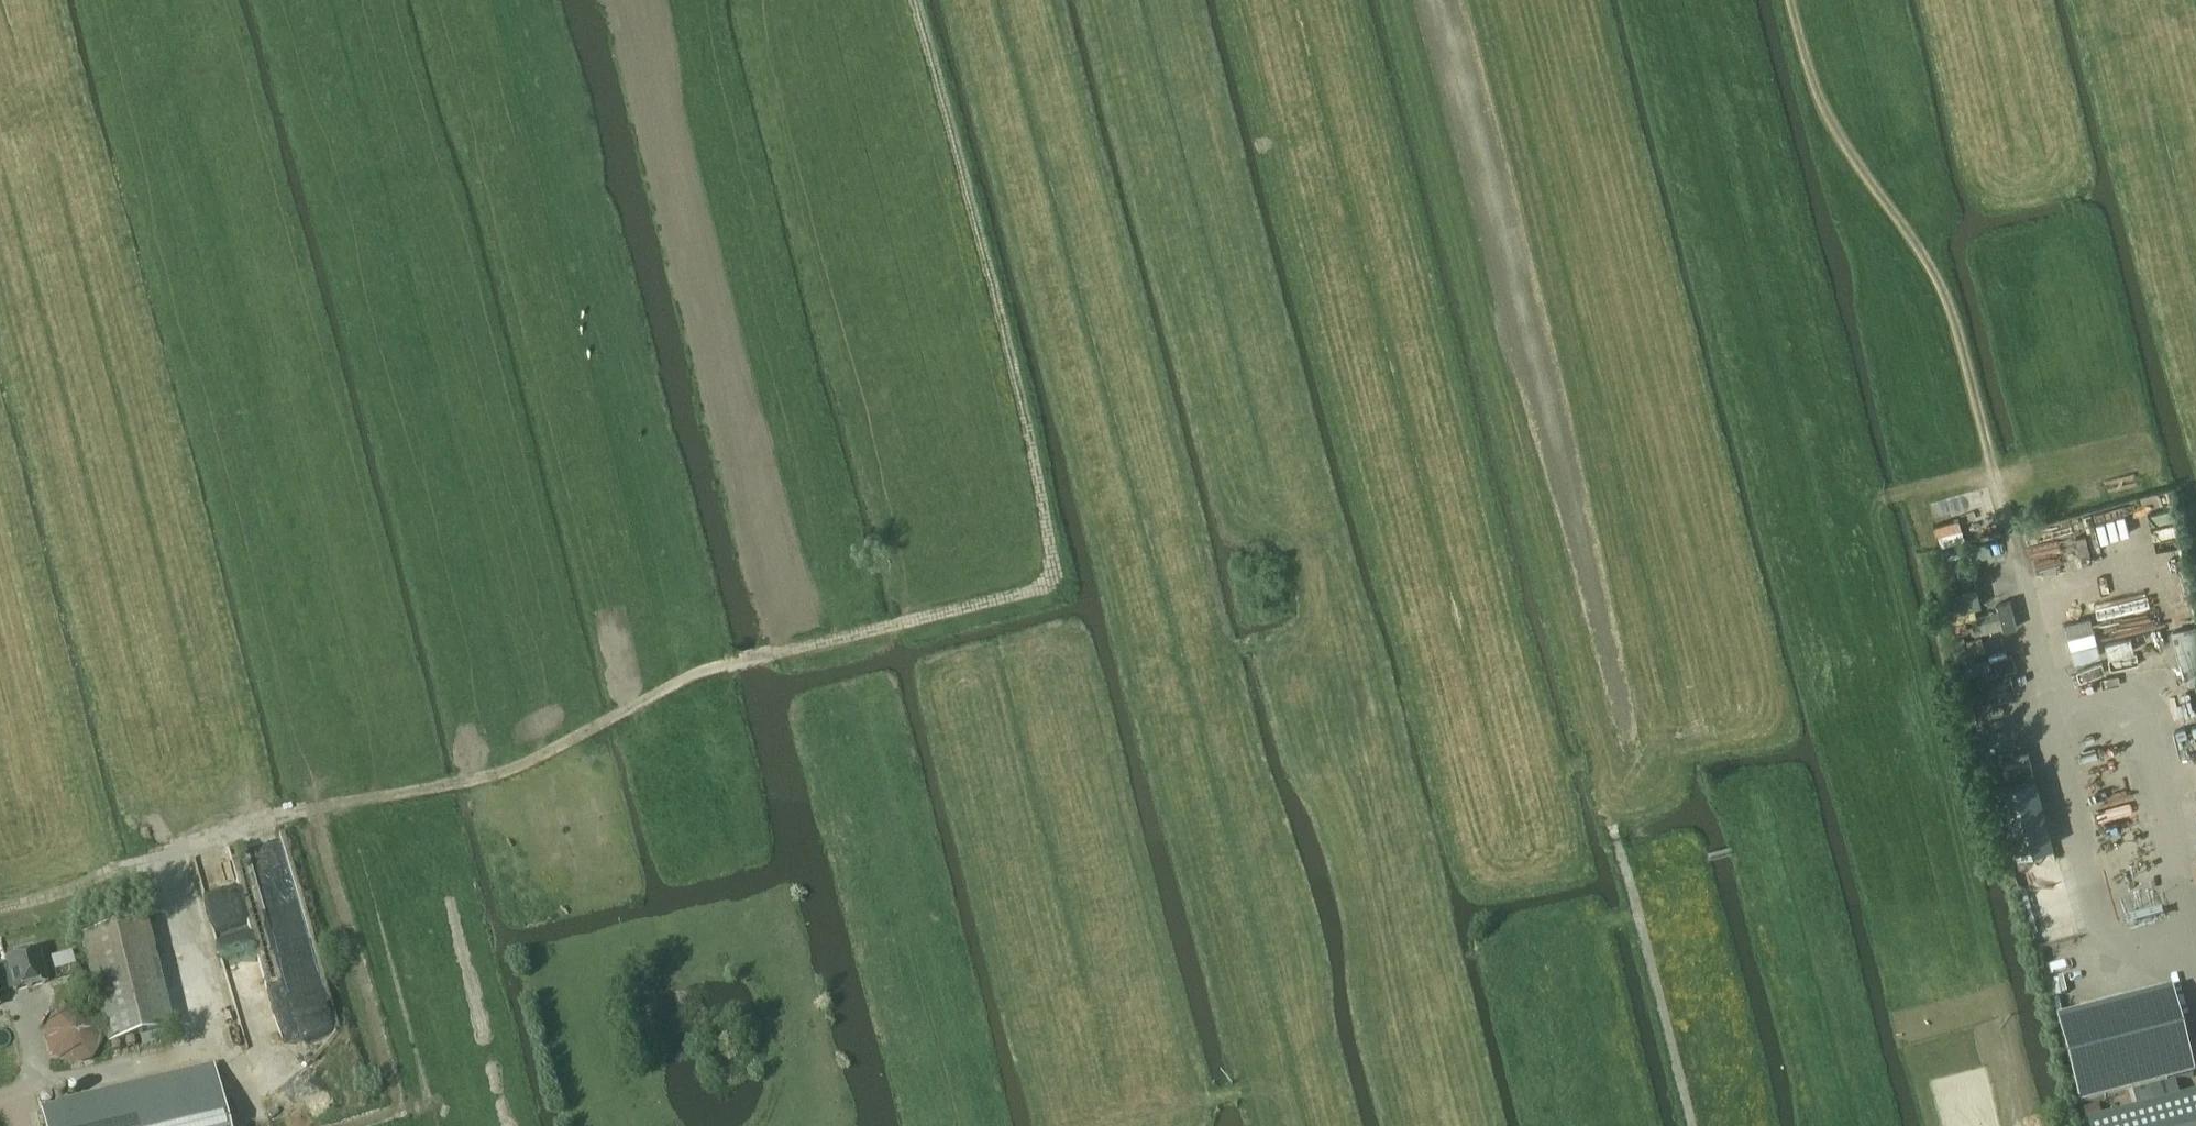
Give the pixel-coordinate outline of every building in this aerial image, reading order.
[(108,1047),(172,1032),(146,925),(83,941),(108,1047)] [(8,967),(0,969),(0,994),(13,990),(14,992),(45,985),(38,954),(7,962),(8,967)] [(2058,1020),(2081,1109),(2195,1079),(2173,991),(2058,1020)] [(41,1109),(44,1125),(227,1125),(213,1069),(41,1109)] [(2088,1125),(2195,1125),(2195,1096),(2088,1125)] [(2098,1104),(2084,1108),(2088,1125),(2103,1121),(2098,1104)]
